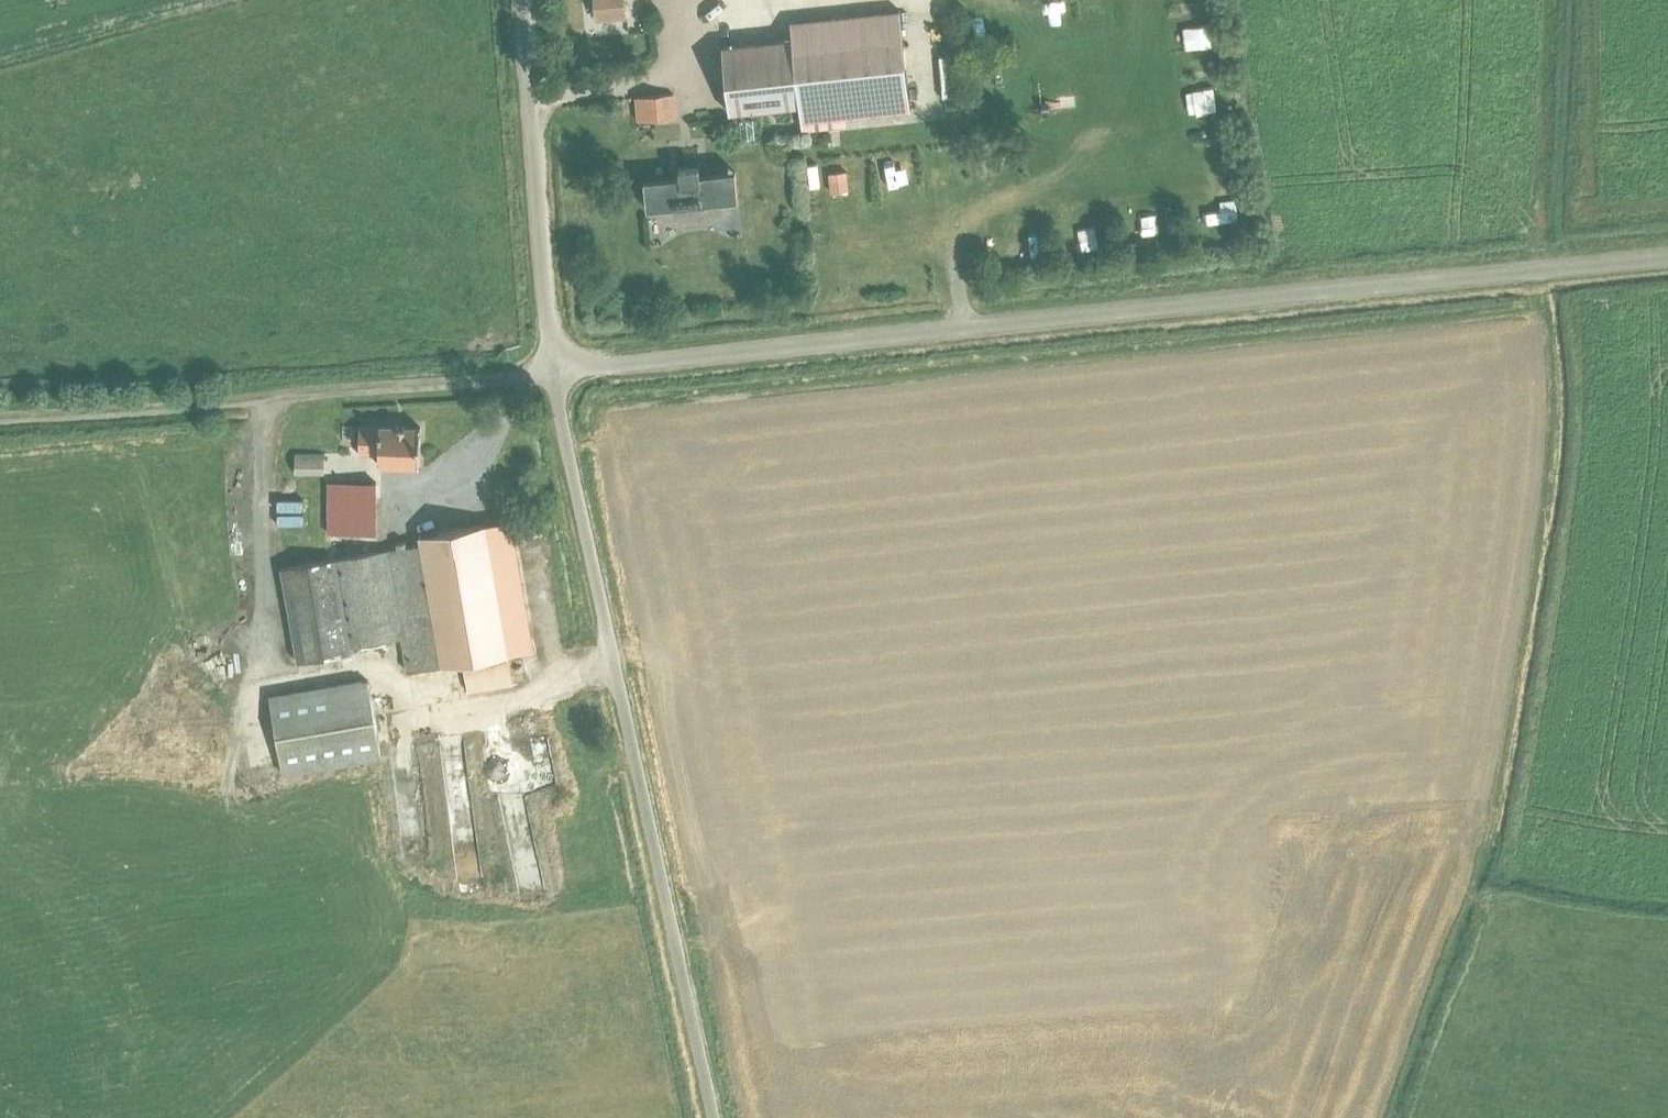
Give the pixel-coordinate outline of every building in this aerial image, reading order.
[(628,13),(626,0),(600,0),(601,15),(628,13)] [(1086,10),(1112,6),(1111,0),(1084,0),(1086,10)] [(790,21),(792,39),(722,46),(729,113),(799,105),(801,122),(911,111),(900,10),(898,10),(901,37),(795,48),(792,21),(790,21)] [(1222,19),(1200,21),(1203,44),(1225,42),(1222,19)] [(945,57),(950,98),(961,97),(956,56),(945,57)] [(673,92),(649,95),(652,119),(675,117),(673,92)] [(893,184),(916,184),(916,160),(893,160),(893,184)] [(727,208),(726,201),(738,200),(735,171),(699,174),(698,167),(678,169),(679,176),(644,180),(646,209),(658,208),(659,215),(667,219),(676,222),(685,223),(694,223),(703,221),(712,218),(720,214),(727,208)] [(846,170),(828,172),(830,192),(848,189),(846,170)] [(1242,196),(1224,202),(1227,210),(1208,217),(1212,229),(1249,217),(1242,196)] [(1012,247),(1017,267),(1035,263),(1030,243),(1012,247)] [(378,465),(419,466),(420,427),(359,425),(359,454),(379,454),(378,465)] [(324,473),(324,455),(295,454),(295,473),(324,473)] [(335,479),(335,532),(388,532),(388,480),(335,479)] [(291,563),(304,658),(409,643),(413,672),(473,664),(477,693),(523,686),(518,652),(543,648),(524,518),(430,531),(431,543),(291,563)] [(392,761),(384,681),(285,691),(293,771),(392,761)] [(421,759),(398,762),(407,837),(430,835),(421,759)] [(486,831),(459,831),(460,895),(486,895),(486,831)]
